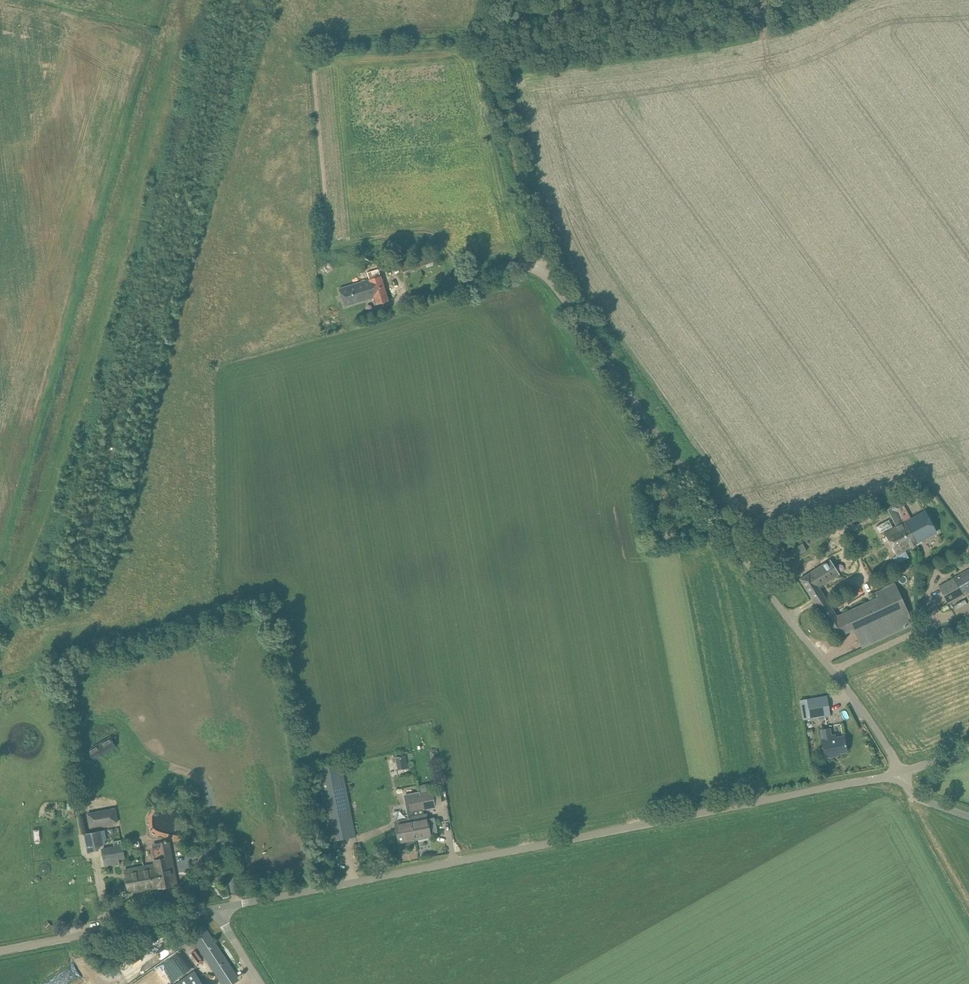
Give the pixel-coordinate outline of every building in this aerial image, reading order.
[(381,276),(371,279),(340,288),(345,307),(375,298),(377,305),(389,301),(381,276)] [(902,502),(896,505),(916,543),(928,537),(927,535),(934,531),(935,533),(936,532),(925,511),(912,518),(902,502)] [(890,520),(877,526),(880,533),(884,531),(896,554),(897,553),(898,555),(893,558),(896,564),(909,557),(905,549),(916,543),(896,505),(888,510),(896,525),(893,527),(890,520)] [(826,517),(816,522),(819,529),(841,518),(838,511),(826,516),(826,517)] [(807,550),(803,544),(791,550),(794,557),(807,550)] [(830,559),(800,579),(837,637),(863,625),(871,643),(913,623),(895,583),(875,593),(877,598),(837,616),(825,598),(822,592),(819,587),(840,574),(830,559)] [(938,587),(948,603),(968,592),(968,570),(938,587)] [(827,695),(817,697),(807,699),(810,719),(830,715),(827,695)] [(829,728),(821,730),(823,739),(822,739),(825,757),(834,756),(833,753),(837,752),(837,753),(847,751),(846,745),(849,745),(850,743),(849,738),(847,736),(844,737),(844,736),(836,738),(835,735),(831,736),(829,728)] [(111,737),(88,750),(94,761),(117,747),(111,737)] [(438,761),(436,752),(430,753),(432,763),(438,761)] [(397,764),(407,762),(406,756),(396,757),(397,764)] [(356,836),(354,827),(343,763),(318,768),(331,841),(356,836)] [(432,784),(420,786),(425,809),(436,807),(432,784)] [(420,791),(404,794),(408,819),(395,821),(399,842),(416,838),(411,816),(424,814),(423,809),(425,809),(420,786),(419,787),(420,791)] [(90,828),(118,822),(115,807),(87,813),(90,828)] [(424,814),(411,816),(416,838),(430,836),(430,834),(438,832),(436,823),(428,825),(427,819),(425,819),(424,814)] [(95,831),(84,833),(88,852),(99,850),(95,831)] [(123,845),(122,845),(121,840),(113,841),(114,846),(101,849),(104,862),(125,858),(123,845)] [(160,846),(152,848),(155,864),(145,866),(147,874),(150,873),(151,878),(156,877),(157,880),(158,880),(159,886),(161,886),(163,890),(165,890),(168,890),(169,888),(170,885),(176,884),(168,841),(159,842),(160,846)] [(145,866),(125,869),(127,881),(128,886),(129,893),(159,886),(158,880),(157,880),(156,877),(151,878),(150,873),(147,874),(145,866)] [(195,943),(222,983),(232,983),(240,979),(204,925),(190,934),(195,943)] [(64,982),(78,976),(73,965),(54,973),(58,981),(63,979),(64,982)] [(198,970),(176,983),(207,983),(198,970)]
